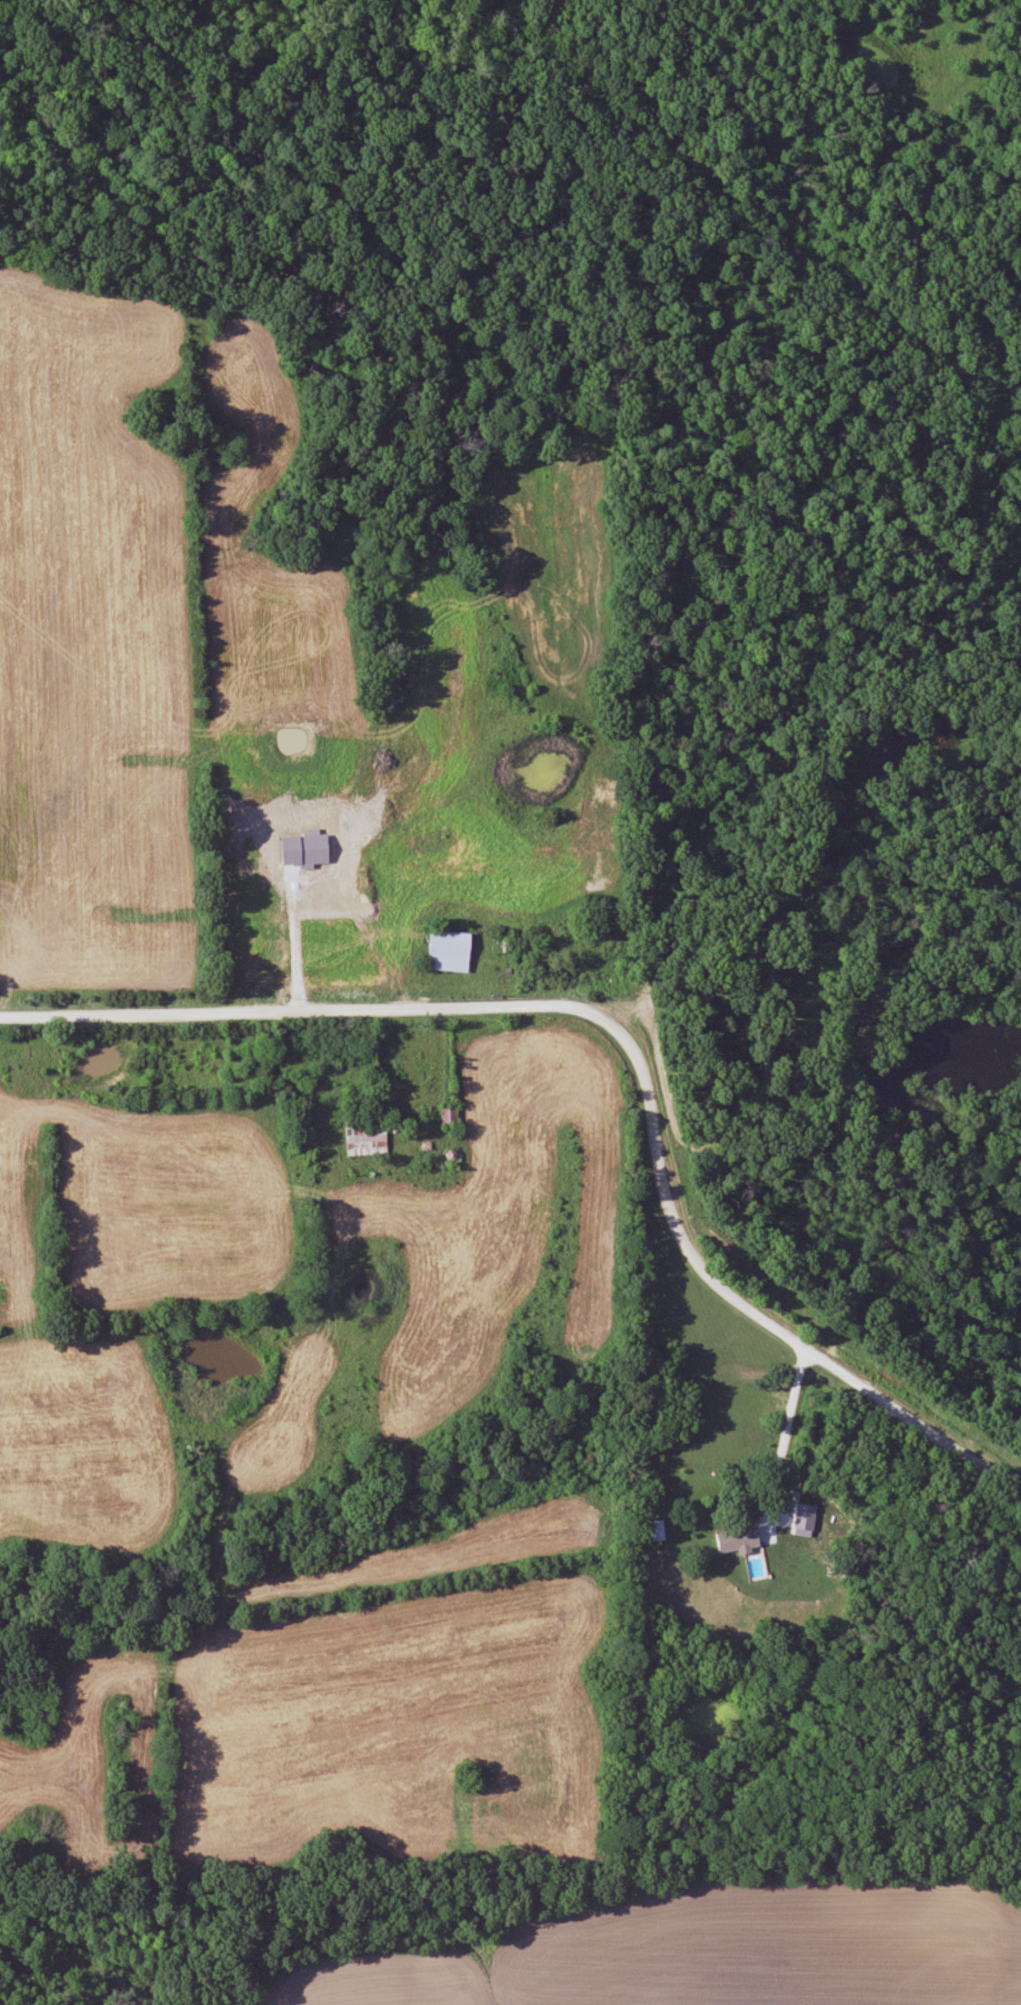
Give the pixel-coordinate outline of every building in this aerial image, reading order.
[(430,971),(470,972),(471,933),(431,932),(430,971)] [(457,1107),(441,1107),(442,1126),(458,1125),(457,1107)] [(385,1120),(346,1122),(348,1156),(387,1154),(385,1120)] [(653,1541),(664,1541),(664,1522),(653,1522),(653,1541)] [(757,1526),(716,1531),(719,1556),(760,1550),(757,1526)]
